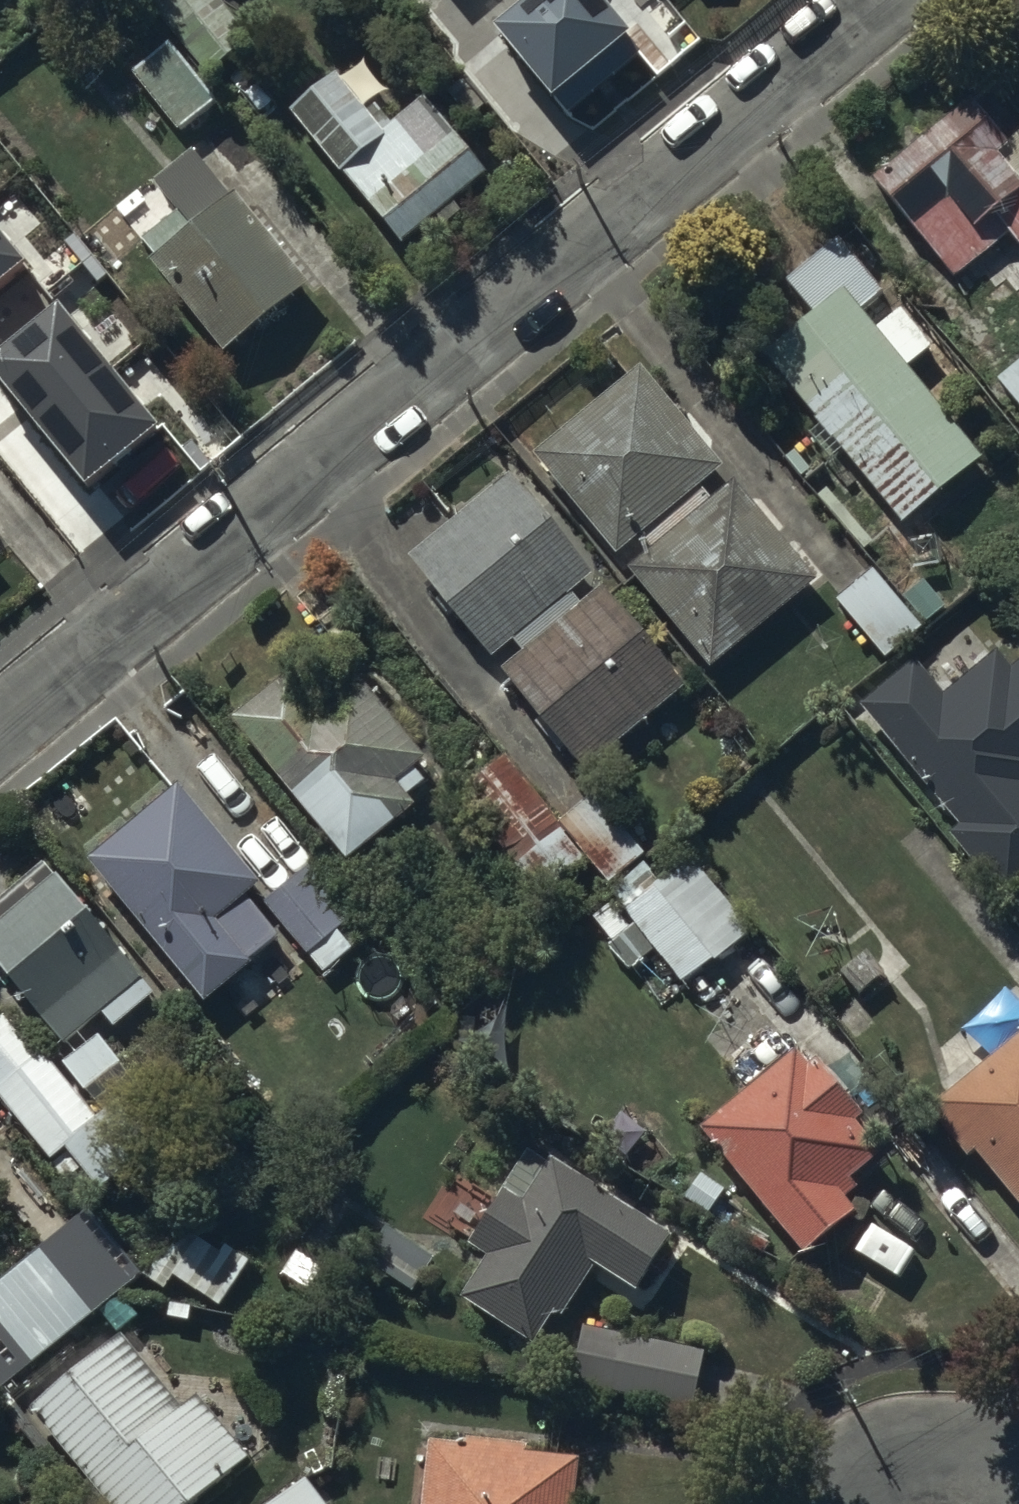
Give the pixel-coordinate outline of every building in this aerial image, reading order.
[(217,89),(266,54),(224,0),(148,0),(217,89)] [(463,16),(474,7),(525,69),(608,0),(449,0),(463,16)] [(334,68),(287,106),(335,166),(338,163),(397,236),(485,165),(426,91),(381,126),(334,68)] [(870,168),(951,271),(1006,228),(1018,244),(1018,122),(1003,135),(968,91),(870,168)] [(151,249),(146,253),(219,346),(305,278),(231,185),(227,189),(191,144),(150,176),(174,207),(139,234),(151,249)] [(809,307),(760,346),(811,409),(798,420),(825,454),(840,442),(899,517),(980,453),(906,360),(930,341),(899,302),(875,321),(861,304),(881,287),(836,230),(782,273),(809,307)] [(11,361),(87,453),(112,431),(130,453),(162,426),(145,406),(177,380),(72,252),(0,312),(0,371),(11,361)] [(719,459),(637,358),(529,446),(613,550),(637,531),(647,543),(623,563),(704,663),(812,575),(732,476),(711,493),(697,476),(719,459)] [(682,681),(507,465),(406,547),(490,651),(509,635),(518,647),(498,663),(580,764),(682,681)] [(871,564),(833,596),(884,655),(922,623),(871,564)] [(859,699),(957,819),(946,828),(1002,897),(1018,883),(1018,658),(1010,665),(994,646),(941,689),(913,655),(859,699)] [(280,670),(229,711),(344,854),(412,799),(405,790),(422,776),(410,761),(422,751),(352,665),(306,702),(280,670)] [(584,855),(498,751),(450,793),(539,894),(584,855)] [(263,873),(180,777),(89,855),(209,995),(251,959),(248,955),(279,929),(245,889),(263,873)] [(590,789),(559,814),(609,874),(639,849),(590,789)] [(747,926),(685,850),(655,875),(642,860),(607,888),(614,897),(592,914),(614,941),(608,945),(625,966),(653,944),(682,979),(747,926)] [(310,857),(262,896),(321,968),(358,938),(342,919),(353,910),(310,857)] [(66,1038),(103,1010),(114,1023),(156,991),(61,867),(56,871),(46,859),(0,895),(0,953),(66,1038)] [(0,1013),(0,1092),(51,1154),(65,1142),(101,1185),(143,1150),(107,1106),(98,1114),(43,1047),(37,1052),(3,1010),(0,1013)] [(925,1103),(963,1149),(970,1143),(1018,1202),(1018,1026),(925,1103)] [(137,1076),(98,1030),(62,1061),(101,1106),(137,1076)] [(791,1045),(697,1119),(801,1245),(850,1204),(842,1194),(856,1183),(848,1173),(877,1149),(852,1118),(860,1111),(816,1058),(807,1066),(791,1045)] [(670,1227),(550,1146),(545,1154),(528,1142),(465,1236),(485,1248),(458,1288),(530,1337),(552,1304),(559,1309),(593,1258),(632,1284),(670,1227)] [(81,1206),(0,1273),(0,1384),(136,1273),(81,1206)] [(197,1232),(180,1257),(229,1288),(250,1255),(227,1241),(223,1248),(197,1232)] [(701,1344),(578,1321),(566,1379),(690,1403),(701,1344)] [(31,1401),(90,1473),(75,1486),(89,1503),(195,1503),(189,1497),(248,1450),(200,1390),(180,1406),(119,1330),(31,1401)] [(426,1431),(419,1503),(570,1503),(575,1450),(523,1446),(524,1439),(426,1431)] [(260,1503),(326,1503),(302,1472),(260,1503)]
